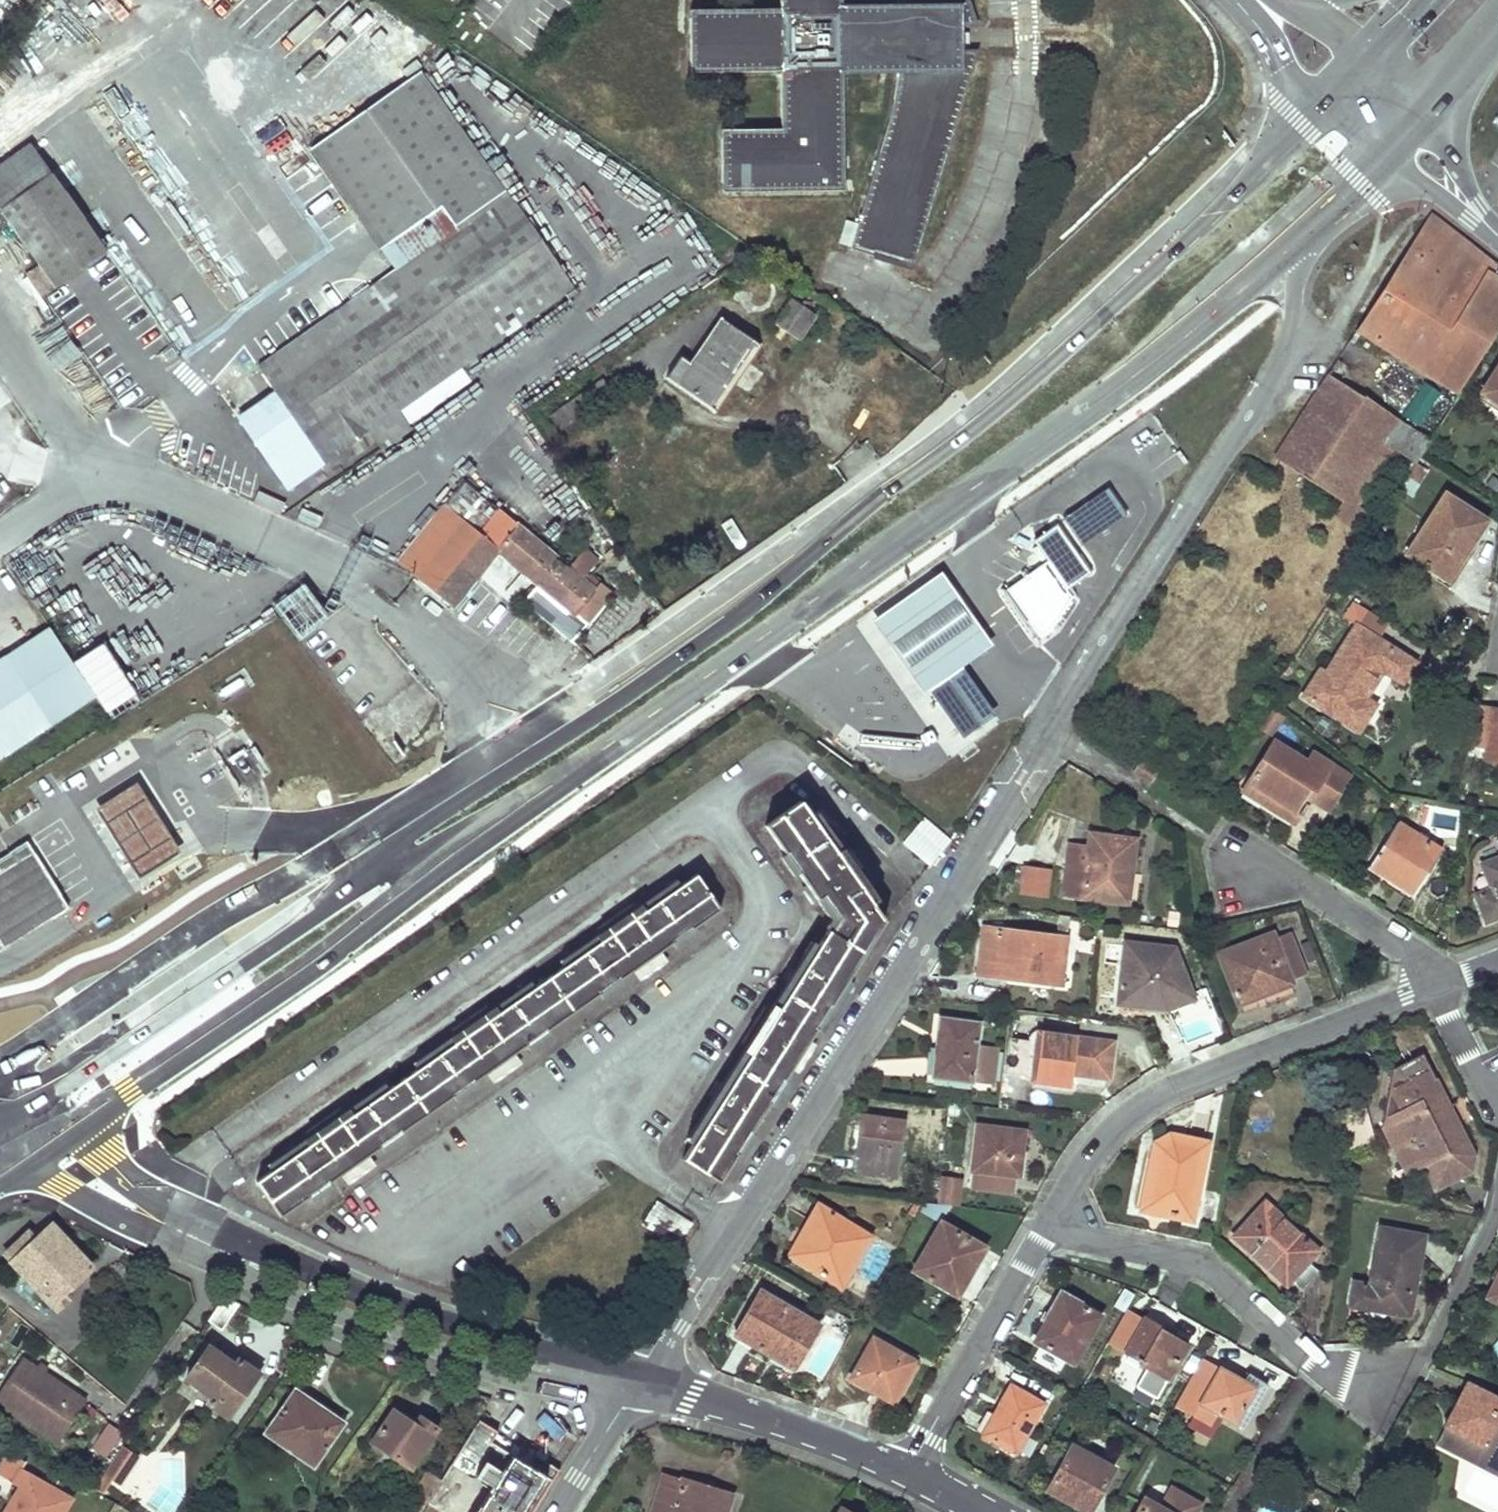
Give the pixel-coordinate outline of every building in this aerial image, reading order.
[(840,74),(841,53),(910,54),(910,75),(851,252),(910,272),(977,47),(963,47),(963,31),(977,31),(967,0),(907,0),(912,13),(911,36),(841,35),(841,12),(841,0),(780,0),(781,14),(693,15),(693,40),(693,55),(692,74),(783,75),(783,134),(724,134),(725,194),(844,194),(840,74)] [(912,13),(841,12),(841,35),(911,36),(912,13)] [(963,31),(963,47),(977,47),(977,31),(963,31)] [(910,54),(841,53),(840,74),(910,75),(910,54)] [(333,313),(243,377),(260,402),(237,419),(285,487),(368,430),(380,448),(409,428),(404,422),(466,379),(458,366),(570,286),(504,193),(455,227),(407,157),(454,124),(419,75),(311,150),(395,270),(434,242),(452,268),(351,339),(333,313)] [(454,124),(407,157),(455,227),(504,193),(456,123),(454,124)] [(0,207),(0,211),(35,264),(23,272),(39,296),(105,250),(49,173),(0,207)] [(1495,269),(1428,215),(1356,330),(1458,394),(1460,392),(1457,390),(1497,326),(1497,280),(1492,276),(1495,269)] [(395,270),(333,313),(351,339),(452,268),(434,242),(395,270)] [(791,299),(774,322),(797,338),(813,315),(791,299)] [(680,355),(665,375),(707,404),(752,341),(720,319),(689,361),(680,355)] [(752,341),(707,404),(715,409),(758,345),(752,341)] [(57,380),(84,370),(75,349),(49,359),(57,380)] [(1480,393),(1497,405),(1497,365),(1480,393)] [(1428,442),(1329,376),(1276,458),(1340,501),(1331,516),(1345,526),(1355,510),(1344,503),(1356,484),(1367,490),(1375,477),(1392,450),(1414,463),(1428,442)] [(601,378),(577,395),(587,408),(610,391),(601,378)] [(1400,413),(1418,425),(1439,392),(1421,380),(1400,413)] [(83,394),(97,410),(108,401),(94,384),(83,394)] [(577,395),(548,415),(558,428),(587,408),(577,395)] [(1375,477),(1367,490),(1356,484),(1344,503),(1355,510),(1345,526),(1356,534),(1387,484),(1375,477)] [(463,482),(400,559),(415,571),(412,575),(450,605),(496,550),(572,612),(592,587),(463,482)] [(250,483),(245,493),(268,505),(273,495),(250,483)] [(1453,558),(1459,561),(1484,520),(1444,494),(1406,554),(1440,577),(1453,558)] [(1085,574),(1055,527),(1033,542),(1046,561),(1005,590),(1020,613),(1037,637),(1051,628),(1070,597),(1065,589),(1085,574)] [(1446,581),(1459,561),(1453,558),(1440,577),(1446,581)] [(321,599),(316,608),(327,614),(332,605),(321,599)] [(1364,611),(1355,626),(1377,640),(1386,625),(1364,611)] [(1413,663),(1355,626),(1325,673),(1319,670),(1303,696),(1358,730),(1373,705),(1364,699),(1382,671),(1400,682),(1413,663)] [(0,662),(0,759),(98,696),(53,627),(0,662)] [(352,630),(341,643),(361,660),(372,647),(352,630)] [(1010,692),(992,667),(942,703),(960,728),(968,739),(989,724),(1010,692)] [(1275,683),(1268,694),(1284,704),(1291,693),(1275,683)] [(960,728),(942,703),(876,749),(893,775),(960,728)] [(1486,736),(1491,709),(1472,706),(1467,734),(1486,736)] [(1269,707),(1259,728),(1272,735),(1283,714),(1269,707)] [(1491,709),(1486,736),(1483,759),(1497,761),(1497,711),(1491,709)] [(265,776),(241,741),(221,755),(245,790),(265,776)] [(1309,798),(1327,809),(1347,776),(1328,764),(1323,773),(1305,762),(1273,742),(1243,789),(1262,802),(1269,791),(1300,811),(1309,798)] [(1323,773),(1328,764),(1311,753),(1305,762),(1323,773)] [(1156,772),(1139,760),(1133,769),(1150,780),(1156,772)] [(1294,821),(1300,811),(1269,791),(1262,802),(1294,821)] [(703,1124),(682,1158),(718,1181),(780,1083),(791,1067),(807,1041),(883,921),(863,891),(872,884),(865,873),(855,880),(828,843),(839,835),(832,825),(821,832),(799,801),(765,825),(807,886),(817,900),(821,898),(836,917),(829,929),(827,927),(806,962),(795,955),(789,966),(799,972),(789,987),(779,981),(773,992),(783,998),(735,1073),(709,1114),(699,1107),(692,1117),(703,1124)] [(900,840),(928,864),(950,839),(923,815),(900,840)] [(1367,867),(1387,880),(1391,874),(1414,890),(1439,851),(1396,822),(1367,867)] [(1122,884),(1127,838),(1089,833),(1087,849),(1066,847),(1060,894),(1125,902),(1127,885),(1122,884)] [(865,873),(839,835),(828,843),(855,880),(865,873)] [(1133,838),(1127,838),(1122,884),(1127,885),(1133,838)] [(4,945),(51,916),(53,918),(70,906),(49,873),(29,840),(12,851),(11,853),(0,860),(0,938),(4,945)] [(1481,867),(1490,890),(1475,897),(1485,922),(1497,917),(1497,860),(1481,867)] [(1051,869),(1023,865),(1019,893),(1048,897),(1051,869)] [(1391,874),(1387,880),(1384,885),(1408,901),(1414,890),(1391,874)] [(286,1159),(255,1181),(279,1216),(341,1173),(346,1170),(366,1156),(486,1072),(510,1055),(512,1054),(573,1011),(633,969),(642,963),(658,952),(712,915),(719,910),(694,875),(663,896),(656,887),(645,894),(652,904),(590,947),(583,937),(572,945),(579,955),(516,999),(509,988),(500,995),(506,1005),(444,1049),(437,1039),(426,1046),(433,1056),(370,1100),(363,1091),(353,1098),(360,1107),(297,1152),(290,1141),(280,1149),(286,1159)] [(817,900),(807,886),(803,890),(812,903),(817,900)] [(590,947),(652,904),(645,894),(583,937),(590,947)] [(1065,915),(1058,914),(1055,936),(983,928),(977,975),(1053,984),(1055,957),(1061,958),(1065,915)] [(1303,975),(1287,934),(1258,943),(1257,940),(1219,954),(1238,1002),(1291,983),(1290,980),(1303,975)] [(1165,1009),(1191,999),(1171,948),(1124,943),(1117,1003),(1165,1009)] [(658,952),(642,963),(633,969),(639,978),(664,961),(658,952)] [(1061,958),(1055,957),(1053,984),(1058,985),(1061,958)] [(783,998),(773,992),(725,1066),(735,1073),(783,998)] [(444,1049),(506,1005),(500,995),(437,1039),(444,1049)] [(978,1024),(938,1019),(932,1078),(972,1083),(975,1049),(978,1024)] [(1112,1042),(1038,1034),(1033,1081),(1067,1086),(1069,1070),(1076,1071),(1076,1074),(1108,1077),(1112,1042)] [(807,1041),(791,1067),(796,1070),(812,1045),(807,1041)] [(975,1049),(972,1083),(992,1085),(996,1051),(975,1049)] [(517,1063),(512,1054),(510,1055),(486,1072),(492,1080),(517,1063)] [(1473,1155),(1421,1055),(1391,1069),(1380,1124),(1393,1150),(1409,1142),(1422,1166),(1434,1189),(1469,1172),(1473,1155)] [(297,1152),(360,1107),(353,1098),(290,1141),(297,1152)] [(902,1121),(862,1116),(857,1155),(859,1155),(857,1171),(896,1176),(902,1121)] [(1023,1131),(976,1126),(971,1185),(1013,1189),(1014,1175),(1023,1176),(1025,1153),(1021,1153),(1023,1131)] [(1144,1199),(1169,1204),(1167,1214),(1190,1219),(1206,1143),(1168,1136),(1154,1143),(1144,1199)] [(1409,1142),(1393,1150),(1406,1174),(1422,1166),(1409,1142)] [(366,1156),(346,1170),(341,1173),(346,1182),(372,1165),(366,1156)] [(959,1181),(940,1178),(937,1203),(957,1205),(959,1181)] [(921,1201),(913,1200),(907,1210),(913,1214),(921,1201)] [(1167,1214),(1169,1204),(1143,1200),(1141,1210),(1167,1214)] [(690,1223),(655,1201),(641,1223),(676,1245),(690,1223)] [(1306,1260),(1315,1250),(1263,1203),(1233,1237),(1285,1283),(1288,1280),(1300,1290),(1317,1271),(1306,1260)] [(818,1205),(807,1223),(813,1227),(794,1258),(838,1286),(869,1237),(818,1205)] [(951,1291),(961,1273),(967,1276),(983,1247),(940,1222),(913,1270),(951,1291)] [(794,1258),(813,1227),(807,1223),(806,1223),(787,1254),(794,1258)] [(26,1232),(2,1253),(9,1261),(49,1304),(89,1267),(50,1225),(34,1239),(26,1232)] [(1367,1283),(1352,1280),(1347,1305),(1390,1313),(1391,1305),(1405,1308),(1408,1293),(1411,1294),(1422,1236),(1378,1227),(1367,1283)] [(967,1276),(961,1273),(951,1291),(957,1294),(967,1276)] [(1487,1298),(1497,1303),(1497,1275),(1487,1298)] [(870,1288),(858,1281),(853,1289),(865,1296),(870,1288)] [(734,1335),(768,1355),(772,1348),(797,1362),(819,1325),(759,1291),(734,1335)] [(1411,1294),(1408,1293),(1405,1308),(1391,1305),(1390,1313),(1408,1316),(1411,1294)] [(1097,1316),(1060,1295),(1034,1341),(1072,1362),(1097,1316)] [(238,1305),(223,1298),(206,1321),(220,1330),(238,1305)] [(1158,1327),(1160,1325),(1144,1316),(1123,1353),(1138,1362),(1137,1365),(1165,1381),(1186,1343),(1158,1327)] [(913,1361),(873,1339),(851,1378),(890,1401),(913,1361)] [(207,1347),(185,1379),(212,1398),(207,1404),(225,1417),(256,1373),(237,1360),(233,1364),(207,1347)] [(797,1362),(772,1348),(768,1355),(793,1369),(797,1362)] [(1233,1376),(1234,1374),(1219,1366),(1218,1368),(1200,1357),(1173,1406),(1192,1417),(1199,1404),(1216,1414),(1242,1428),(1266,1385),(1245,1373),(1240,1381),(1233,1376)] [(19,1359),(0,1386),(0,1407),(54,1444),(83,1403),(19,1359)] [(991,1414),(995,1417),(983,1436),(1014,1454),(1042,1404),(1009,1384),(991,1414)] [(1482,1444),(1479,1450),(1497,1460),(1497,1402),(1466,1386),(1446,1425),(1482,1444)] [(294,1391),(265,1432),(313,1466),(343,1424),(294,1391)] [(1216,1414),(1199,1404),(1192,1417),(1209,1426),(1216,1414)] [(392,1411),(371,1442),(411,1468),(436,1430),(419,1418),(414,1425),(392,1411)] [(983,1436),(995,1417),(991,1414),(979,1434),(983,1436)] [(477,1420),(473,1428),(451,1463),(490,1488),(475,1511),(531,1511),(557,1471),(530,1454),(523,1464),(490,1442),(496,1432),(477,1420)] [(1446,1425),(1436,1443),(1497,1475),(1497,1460),(1479,1450),(1482,1444),(1446,1425)] [(496,1432),(490,1442),(523,1464),(530,1454),(496,1432)] [(1071,1446),(1046,1490),(1086,1511),(1088,1511),(1112,1468),(1071,1446)] [(122,1447),(92,1491),(99,1495),(109,1480),(118,1485),(137,1457),(122,1447)] [(14,1483),(21,1487),(6,1511),(62,1511),(70,1500),(21,1470),(14,1483)] [(429,1472),(414,1494),(418,1497),(414,1503),(422,1509),(426,1502),(441,1479),(429,1472)] [(661,1475),(650,1511),(725,1511),(730,1495),(661,1475)] [(1143,1499),(1136,1511),(1193,1511),(1198,1504),(1170,1488),(1159,1508),(1143,1499)] [(420,1511),(442,1511),(426,1502),(422,1509),(420,1511)]
